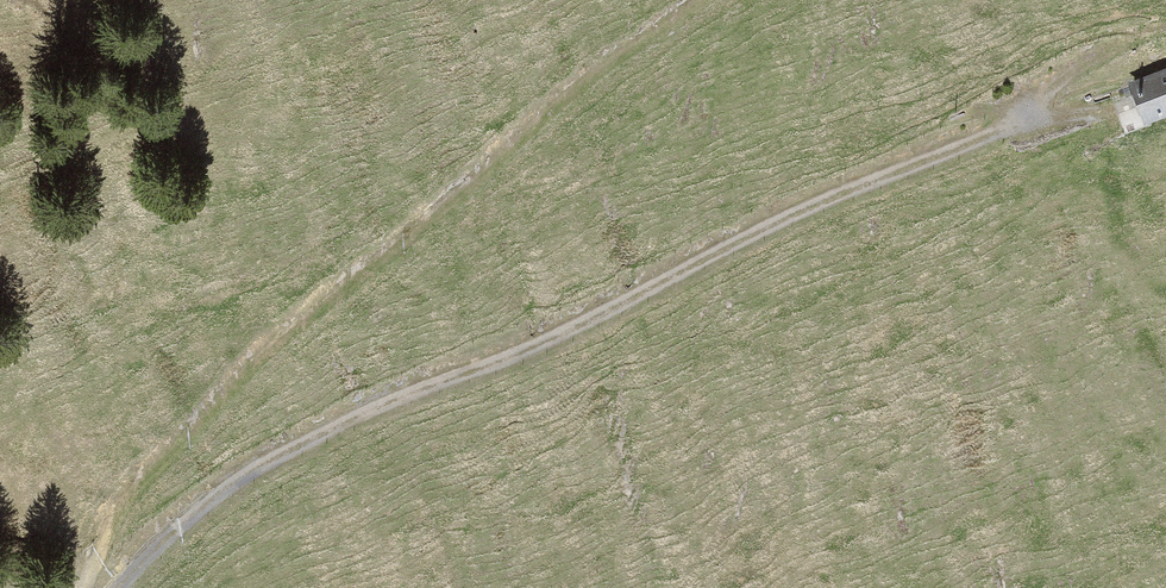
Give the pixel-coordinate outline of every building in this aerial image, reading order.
[(1123,102),(1165,87),(1165,40),(1109,61),(1123,102)]
